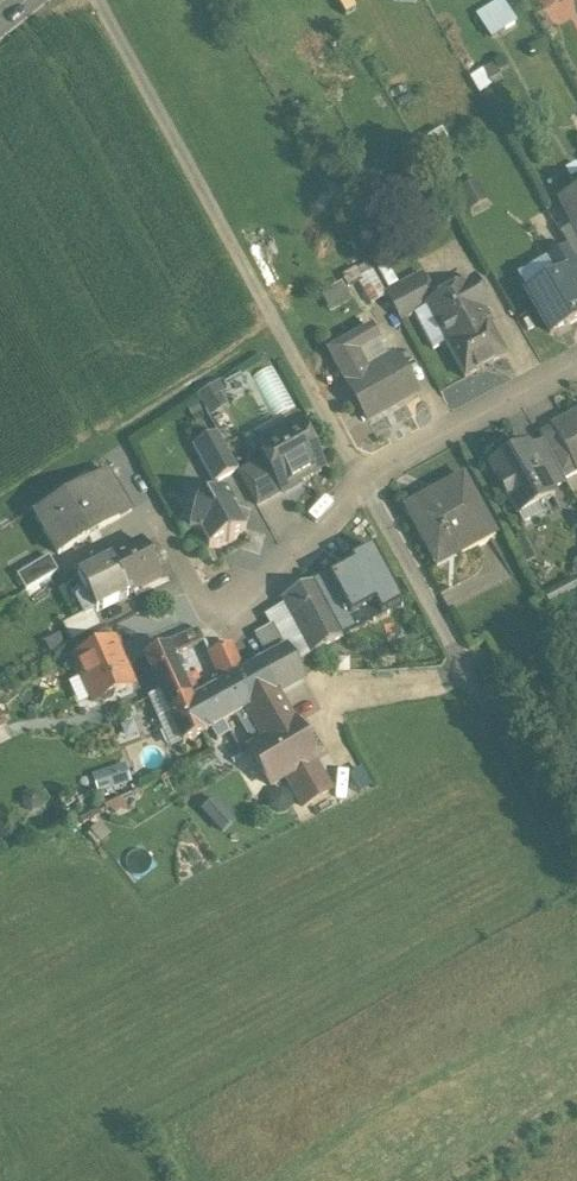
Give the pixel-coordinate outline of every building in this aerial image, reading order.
[(353,9),(365,3),(363,0),(349,0),(353,9)] [(539,10),(556,0),(534,0),(539,10)] [(546,11),(553,23),(575,10),(569,0),(564,0),(546,11)] [(511,21),(499,2),(483,13),(495,32),(511,21)] [(488,197),(477,178),(457,189),(468,208),(488,197)] [(564,201),(575,223),(576,221),(576,194),(564,201)] [(546,261),(556,278),(556,279),(563,275),(571,288),(572,288),(576,285),(576,263),(576,262),(568,249),(546,261)] [(358,305),(385,292),(369,259),(341,272),(358,305)] [(424,275),(386,295),(400,322),(414,314),(429,306),(428,305),(437,300),(424,275)] [(556,279),(556,278),(527,294),(550,333),(576,318),(576,297),(572,288),(571,288),(563,275),(556,279)] [(437,300),(428,305),(429,306),(448,342),(486,321),(487,322),(488,322),(482,312),(488,308),(473,281),(437,300)] [(448,342),(429,306),(414,314),(433,349),(445,343),(448,342)] [(448,342),(445,343),(465,378),(506,356),(487,322),(486,321),(448,342)] [(369,325),(347,338),(354,350),(356,350),(376,338),(369,325)] [(387,358),(367,370),(356,350),(354,350),(347,338),(326,349),(366,420),(416,392),(395,354),(387,358)] [(376,338),(356,350),(367,370),(387,358),(376,338)] [(209,413),(231,404),(221,382),(199,392),(209,413)] [(552,428),(576,473),(576,414),(552,428)] [(295,421),(254,444),(263,459),(279,488),(281,487),(320,464),(295,421)] [(217,435),(192,448),(213,485),(237,472),(217,435)] [(565,482),(544,444),(531,451),(552,489),(565,482)] [(529,446),(490,468),(513,509),(532,498),(536,506),(555,495),(552,489),(531,451),(529,446)] [(263,459),(238,473),(256,504),(282,490),(281,487),(279,488),(263,459)] [(109,472),(35,516),(58,554),(131,509),(109,472)] [(463,477),(435,492),(440,500),(406,516),(431,561),(453,549),(457,556),(495,535),(463,477)] [(226,489),(210,498),(199,495),(189,531),(201,534),(208,548),(225,539),(229,540),(245,530),(232,507),(235,505),(226,489)] [(140,542),(109,559),(109,560),(128,595),(160,579),(140,542)] [(351,625),(401,600),(372,543),(309,575),(314,585),(330,615),(343,609),(351,625)] [(49,557),(17,576),(26,592),(59,572),(49,557)] [(109,560),(78,575),(79,576),(84,588),(96,611),(128,595),(109,560)] [(79,576),(62,585),(68,596),(84,588),(79,576)] [(330,615),(314,585),(285,600),(287,603),(314,653),(355,632),(351,625),(343,609),(330,615)] [(287,603),(265,614),(271,626),(284,651),(287,650),(295,664),(314,653),(287,603)] [(90,612),(63,626),(72,643),(74,642),(99,629),(90,612)] [(271,626),(255,634),(268,659),(284,651),(271,626)] [(99,629),(74,642),(81,657),(110,644),(103,627),(99,629)] [(198,630),(166,645),(166,646),(171,656),(203,642),(198,630)] [(81,657),(76,660),(95,702),(102,706),(111,702),(114,694),(131,686),(112,643),(110,644),(81,657)] [(229,645),(208,655),(217,678),(239,669),(229,645)] [(166,646),(144,656),(160,693),(169,714),(182,743),(204,731),(191,701),(177,669),(183,666),(180,658),(173,661),(171,656),(166,646)] [(268,659),(257,665),(275,694),(275,693),(303,678),(295,664),(287,650),(284,651),(268,659)] [(257,665),(191,701),(204,731),(245,710),(275,694),(257,665)] [(151,697),(149,698),(158,719),(169,714),(160,693),(151,697)] [(275,694),(245,710),(265,744),(265,745),(295,727),(275,693),(275,694)] [(295,727),(265,745),(265,744),(249,754),(271,790),(286,781),(314,764),(316,762),(295,727)] [(314,764),(286,781),(304,809),(332,792),(314,764)] [(144,776),(117,784),(123,803),(149,794),(144,776)]
